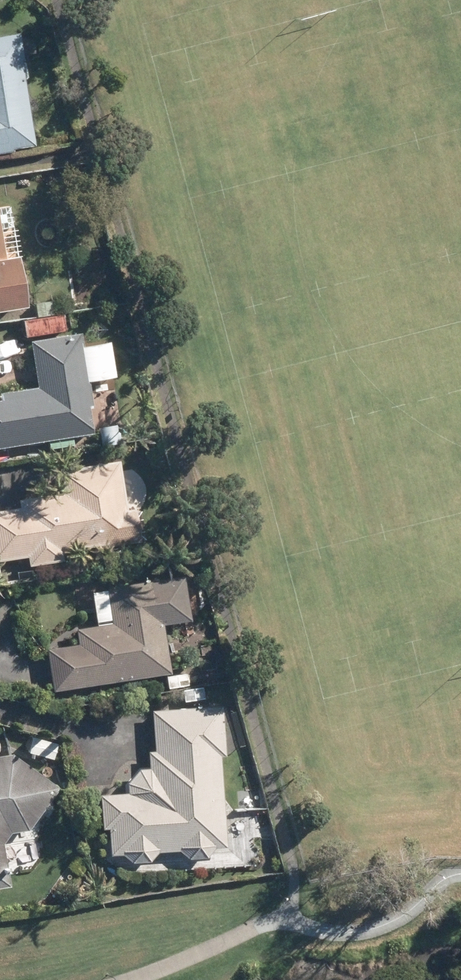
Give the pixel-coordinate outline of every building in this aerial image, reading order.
[(14,149),(34,147),(15,35),(0,37),(0,151),(14,149)] [(26,309),(18,259),(5,261),(0,228),(0,313),(26,309)] [(52,301),(36,304),(38,317),(54,314),(52,301)] [(89,435),(74,337),(30,344),(38,389),(0,395),(0,449),(89,435)] [(63,495),(19,500),(20,508),(0,511),(0,563),(28,559),(29,565),(63,561),(62,552),(107,546),(108,548),(142,544),(137,508),(129,509),(122,463),(64,470),(66,488),(63,488),(63,495)] [(47,652),(54,693),(169,676),(162,626),(189,621),(183,578),(107,590),(112,626),(98,628),(75,631),(78,647),(47,652)] [(186,675),(167,678),(168,689),(188,686),(186,675)] [(204,688),(183,691),(185,703),(205,700),(204,688)] [(103,830),(109,830),(110,855),(225,847),(215,707),(154,711),(159,793),(101,797),(103,830)] [(57,745),(31,739),(27,754),(53,761),(57,745)] [(11,887),(3,844),(11,833),(31,830),(60,788),(12,755),(0,757),(0,889),(11,887)]
